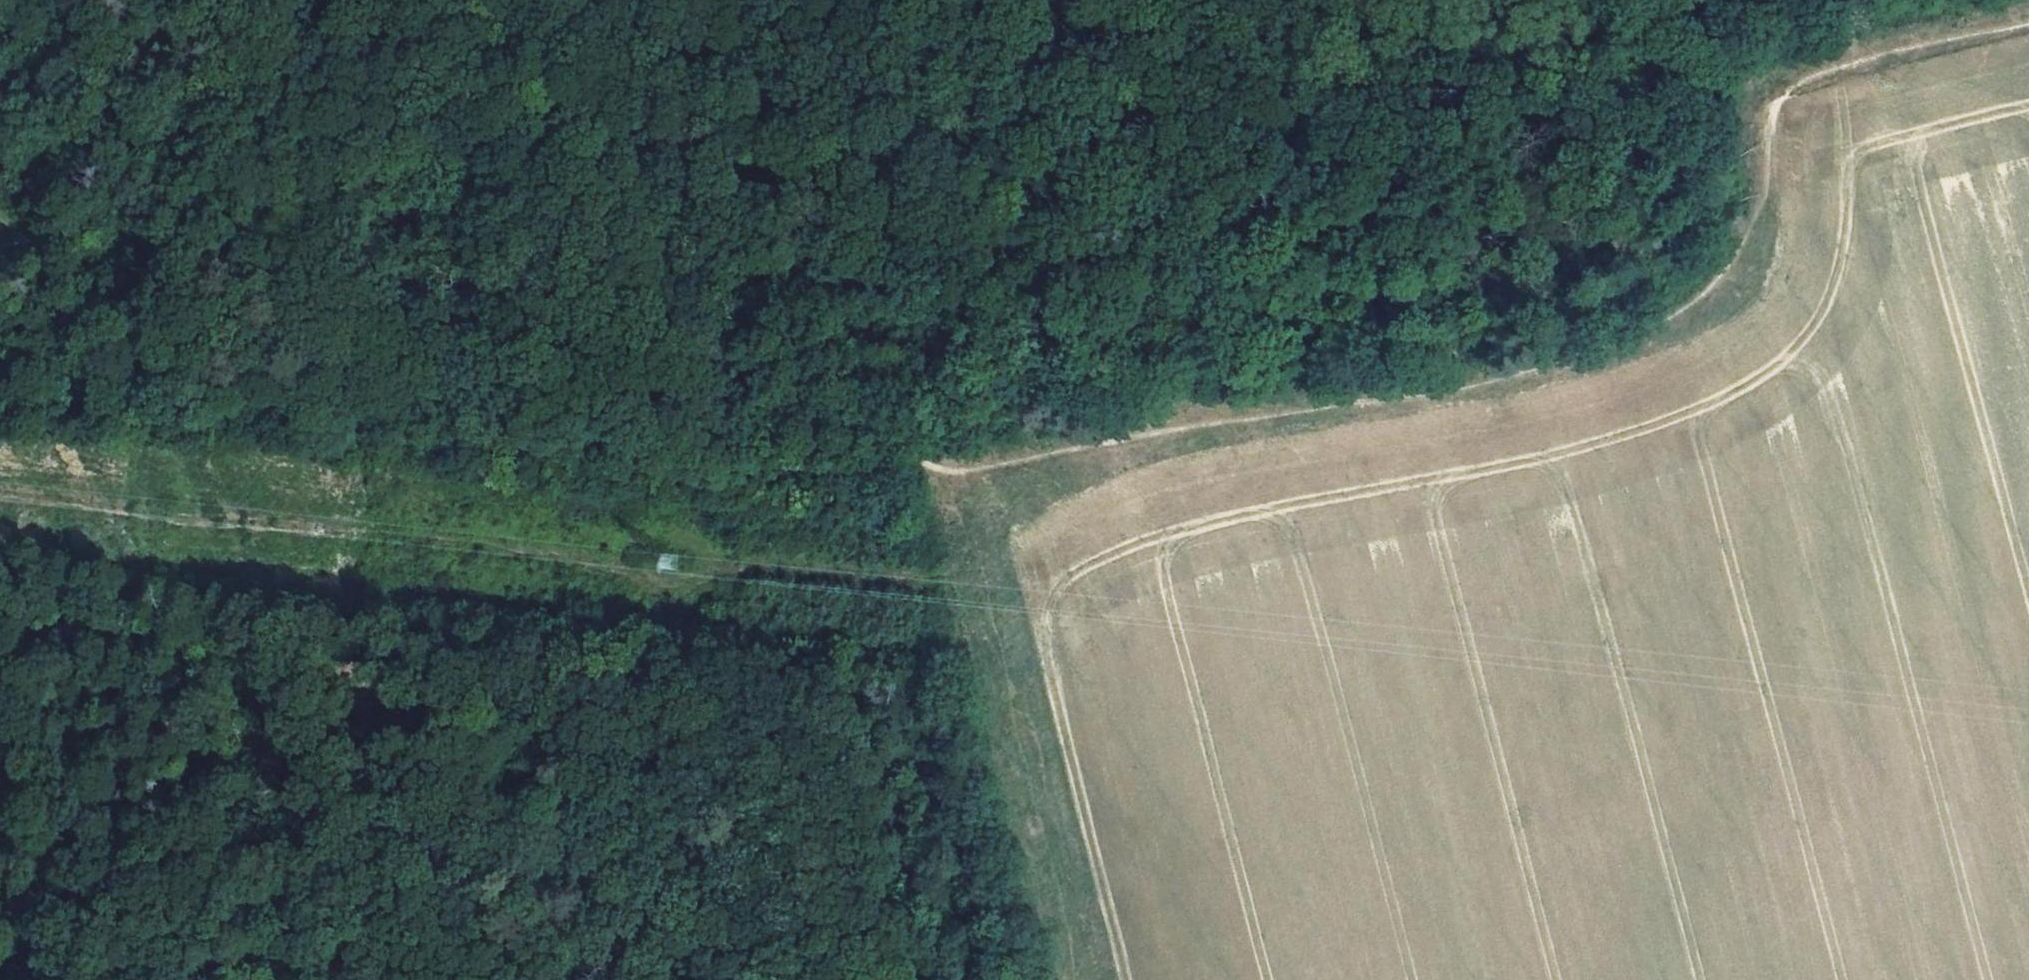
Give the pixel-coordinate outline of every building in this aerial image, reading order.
[(676,569),(678,555),(659,553),(658,567),(676,569)]
